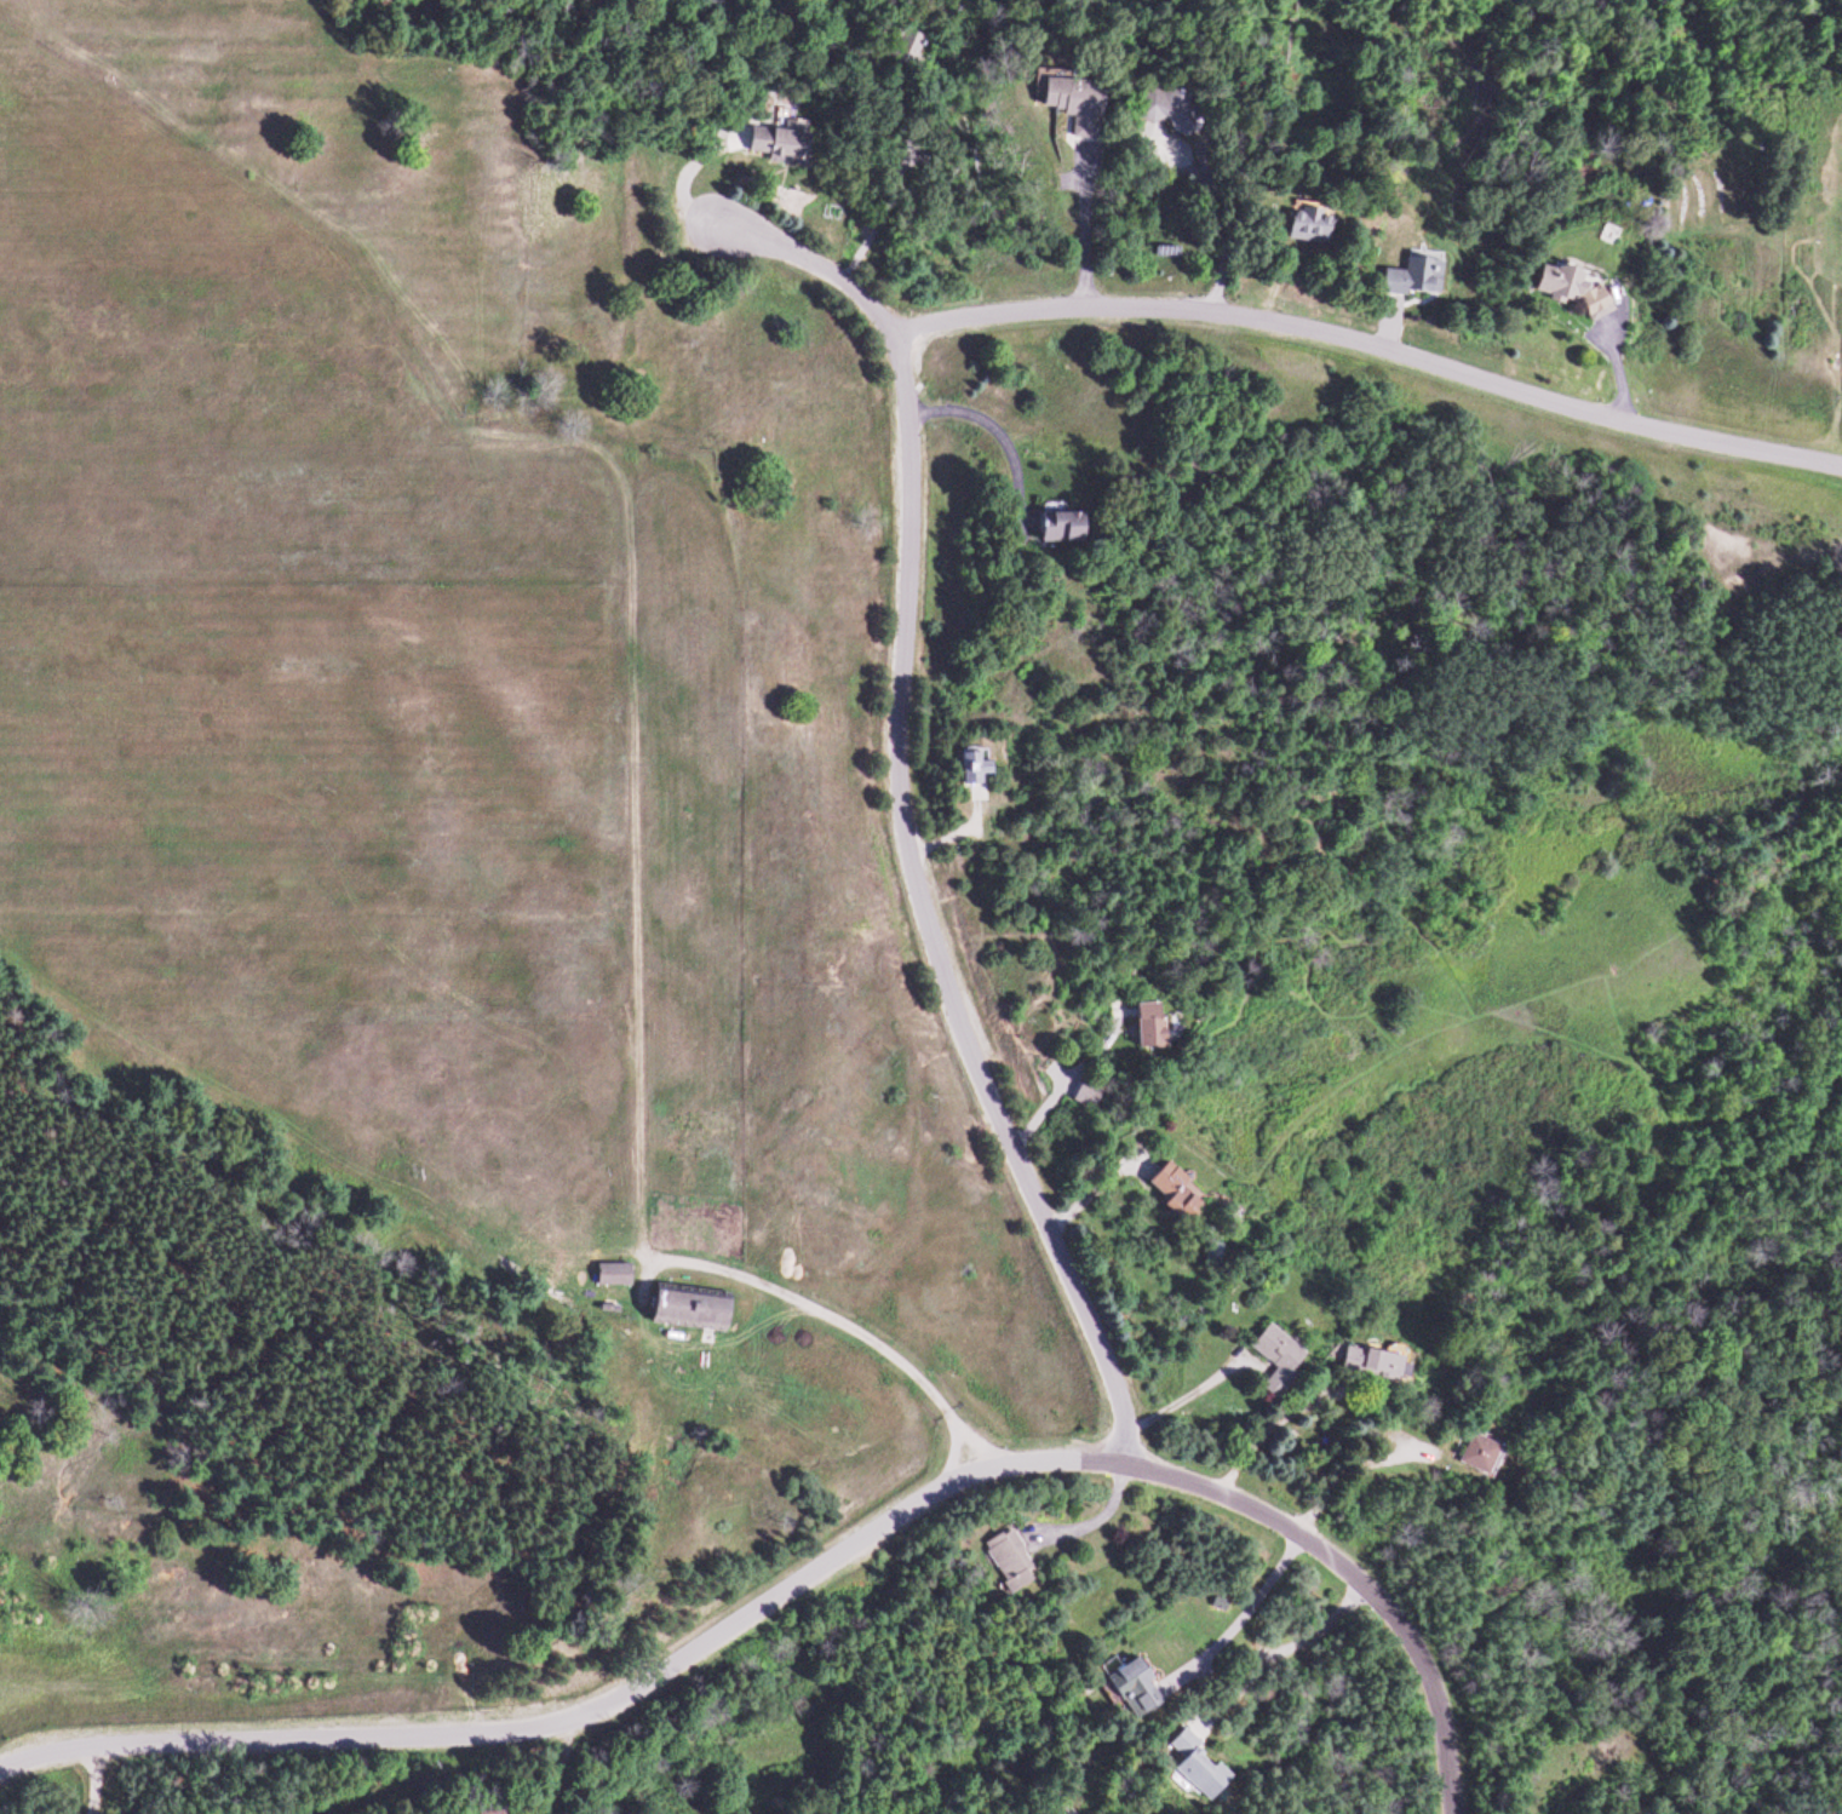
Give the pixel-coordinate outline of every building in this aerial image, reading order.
[(1070,141),(1101,142),(1103,78),(1036,76),(1034,110),(1053,111),(1053,121),(1071,121),(1070,141)] [(1135,123),(1194,139),(1201,113),(1183,108),(1185,100),(1144,89),(1135,123)] [(807,134),(749,131),(748,161),(806,164),(807,134)] [(1327,249),(1331,215),(1291,209),(1287,243),(1327,249)] [(1440,298),(1440,254),(1405,254),(1405,273),(1383,273),(1382,298),(1440,298)] [(1588,319),(1602,323),(1614,283),(1543,263),(1534,295),(1590,311),(1588,319)] [(1083,515),(1061,515),(1061,508),(1041,507),(1040,546),(1083,547),(1083,515)] [(960,788),(987,788),(987,753),(960,753),(960,788)] [(1137,1008),(1137,1049),(1164,1049),(1164,1008),(1137,1008)] [(1091,1113),(1102,1090),(1082,1080),(1071,1104),(1091,1113)] [(1144,1185),(1182,1224),(1205,1202),(1166,1163),(1144,1185)] [(651,1325),(725,1334),(729,1299),(656,1290),(651,1325)] [(1249,1350),(1275,1369),(1259,1390),(1278,1404),(1311,1360),(1266,1326),(1249,1350)] [(1404,1356),(1364,1352),(1364,1353),(1350,1352),(1348,1373),(1401,1379),(1404,1356)] [(1487,1477),(1501,1447),(1469,1434),(1456,1464),(1487,1477)] [(980,1548),(1009,1595),(1036,1579),(1007,1532),(980,1548)] [(1134,1723),(1164,1702),(1135,1660),(1105,1680),(1134,1723)] [(1181,1762),(1175,1770),(1208,1802),(1230,1779),(1181,1732),(1166,1748),(1181,1762)]
